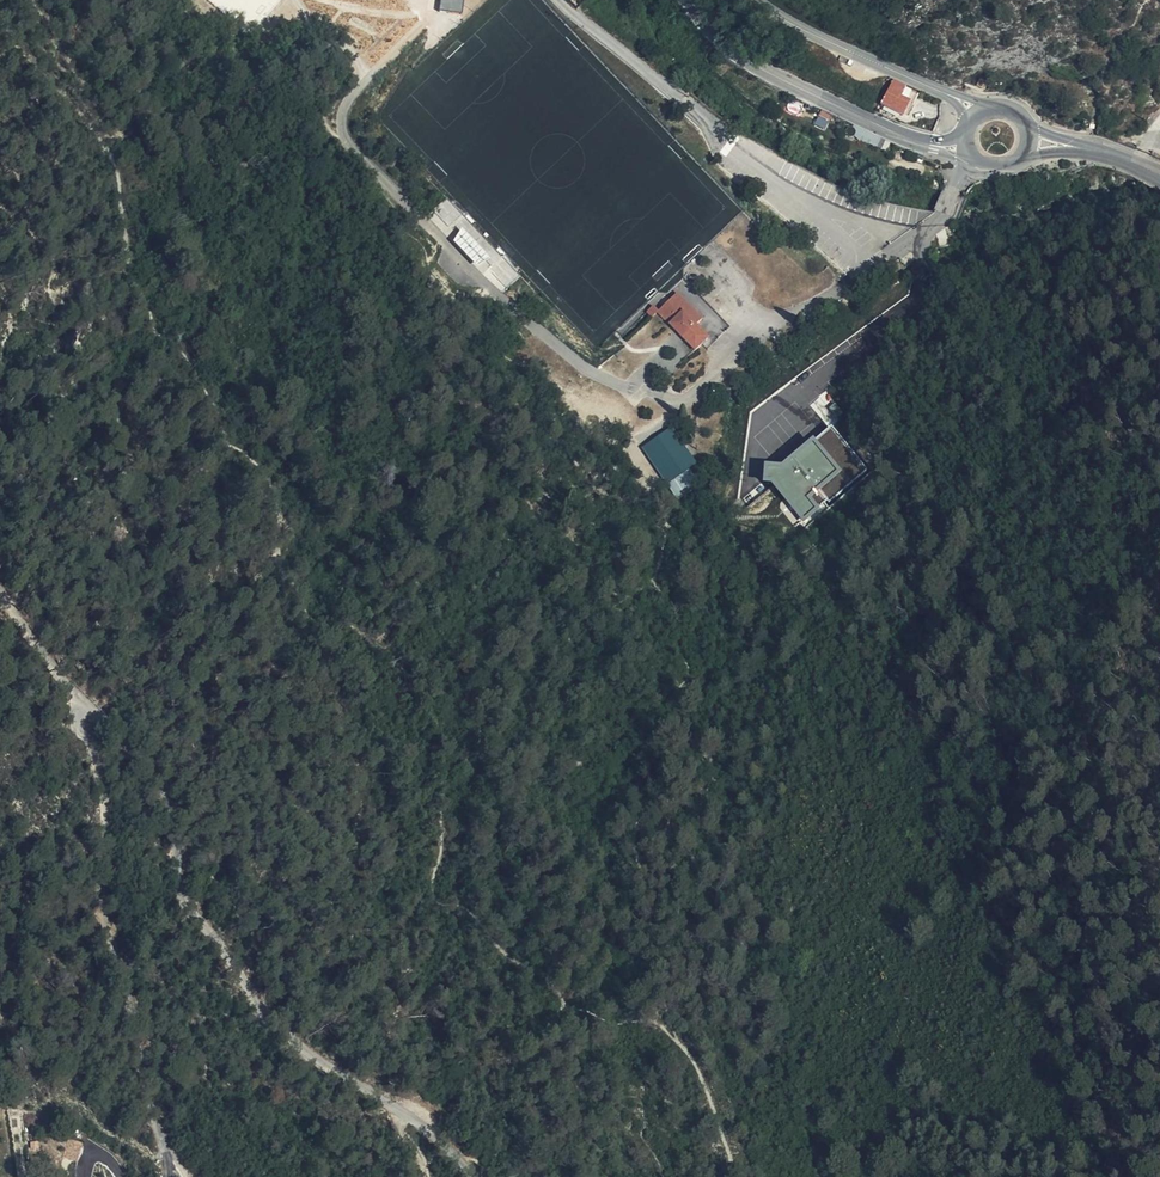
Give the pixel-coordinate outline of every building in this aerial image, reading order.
[(996,78),(987,75),(985,82),(994,86),(996,78)] [(918,93),(895,81),(884,102),(904,113),(911,101),(913,102),(918,93)] [(470,226),(459,236),(485,264),(496,254),(470,226)] [(693,328),(701,322),(708,316),(683,289),(663,305),(659,302),(652,308),(658,314),(663,310),(683,332),(684,334),(693,328)] [(704,330),(709,339),(713,336),(701,322),(693,328),(697,334),(704,330)] [(702,344),(709,339),(704,330),(697,334),(693,328),(684,334),(697,348),(702,344)] [(784,465),(768,462),(767,485),(774,484),(811,525),(871,465),(833,423),(784,465)] [(643,444),(676,498),(700,483),(691,467),(697,463),(683,441),(677,445),(668,430),(643,444)] [(80,1154),(85,1136),(73,1133),(68,1151),(80,1154)]
